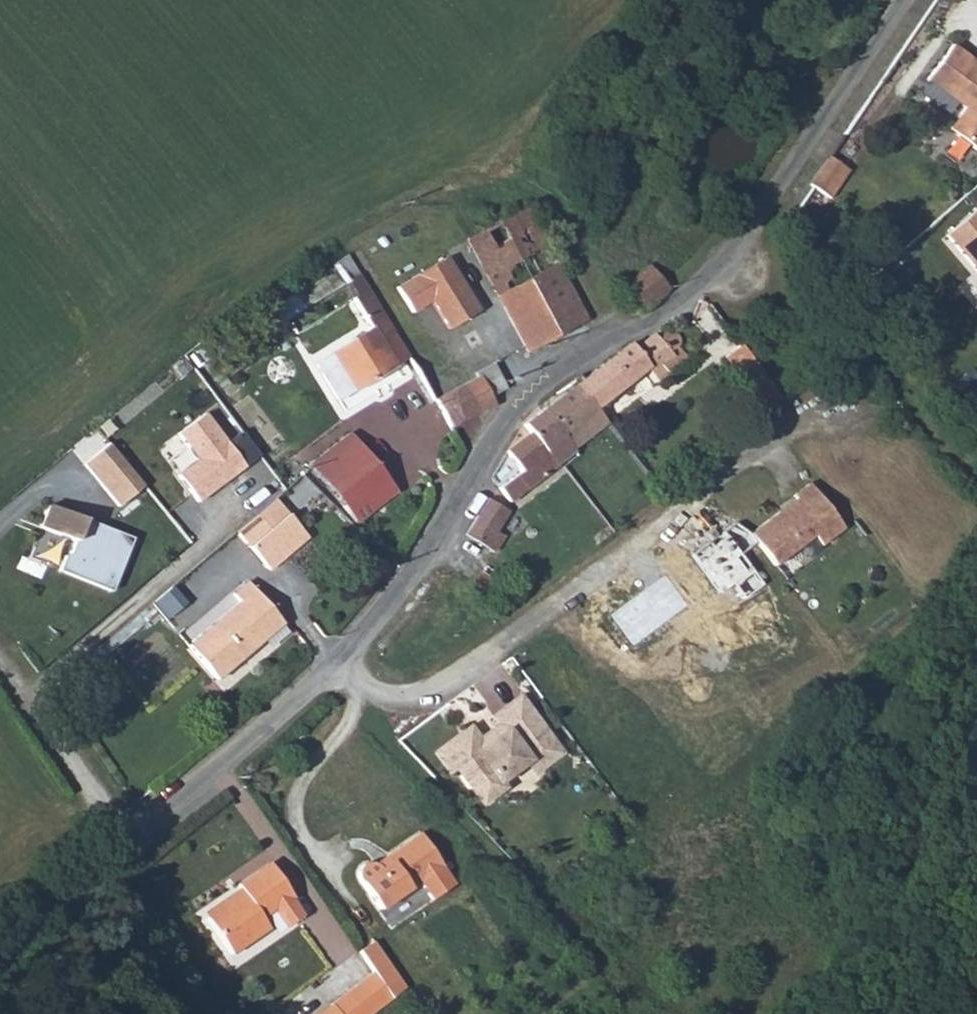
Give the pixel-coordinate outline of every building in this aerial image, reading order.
[(948,50),(915,85),(949,119),(934,135),(959,159),(976,142),(976,78),(948,50)] [(828,176),(812,199),(816,202),(835,175),(817,161),(814,165),(828,176)] [(814,165),(797,188),(812,199),(828,176),(814,165)] [(499,227),(531,282),(562,265),(527,210),(499,227)] [(938,240),(976,282),(976,218),(971,212),(938,240)] [(467,246),(500,300),(531,282),(499,227),(467,246)] [(475,314),(443,260),(390,287),(407,316),(425,307),(441,333),(475,314)] [(623,287),(630,295),(642,310),(670,287),(652,264),(623,287)] [(531,282),(565,339),(596,319),(562,265),(531,282)] [(350,393),(406,360),(353,278),(340,287),(362,328),(324,355),(350,393)] [(535,358),(565,339),(531,282),(500,300),(535,358)] [(660,364),(680,348),(678,342),(686,337),(682,330),(674,326),(647,345),(660,364)] [(697,360),(686,345),(680,348),(660,364),(647,345),(643,341),(591,383),(609,408),(651,375),(659,387),(697,360)] [(773,396),(744,357),(732,366),(750,389),(739,397),(749,411),(773,396)] [(471,389),(488,417),(506,408),(492,379),(471,389)] [(571,437),(609,408),(591,383),(552,414),(571,437)] [(471,389),(443,404),(456,427),(465,423),(468,427),(488,417),(471,389)] [(176,473),(196,502),(244,468),(204,413),(177,433),(196,458),(176,473)] [(541,433),(520,454),(532,472),(507,490),(520,506),(585,457),(571,437),(552,414),(540,423),(541,433)] [(390,496),(345,434),(305,467),(350,529),(390,496)] [(142,487),(104,445),(77,468),(116,510),(142,487)] [(775,511),(745,532),(768,564),(809,536),(816,547),(839,530),(807,484),(790,495),(795,502),(777,514),(775,511)] [(775,511),(777,514),(795,502),(790,495),(773,507),(775,511)] [(486,498),(463,534),(492,551),(501,537),(495,533),(508,511),(486,498)] [(275,503),(237,536),(271,577),(311,545),(275,503)] [(115,590),(134,536),(48,507),(41,529),(72,540),(61,572),(115,590)] [(763,584),(725,532),(692,553),(722,593),(736,584),(746,598),(763,584)] [(42,538),(35,565),(55,570),(61,542),(42,538)] [(186,647),(215,682),(281,629),(246,586),(230,599),(236,606),(186,647)] [(168,588),(148,604),(162,620),(181,604),(168,588)] [(498,723),(503,730),(508,739),(487,753),(480,745),(472,734),(438,759),(453,778),(457,777),(467,769),(472,775),(461,783),(471,796),(475,793),(485,808),(498,798),(503,791),(530,769),(540,768),(560,754),(524,704),(498,723)] [(508,739),(503,730),(480,745),(487,753),(508,739)] [(457,777),(461,783),(472,775),(467,769),(457,777)] [(441,898),(464,880),(425,828),(396,850),(399,857),(389,864),(380,857),(371,860),(365,869),(371,883),(388,907),(426,880),(441,898)] [(284,926),(302,915),(268,861),(237,881),(241,889),(204,913),(232,952),(267,927),(261,919),(273,912),(284,926)] [(379,938),(366,949),(378,969),(398,995),(413,982),(379,938)] [(398,995),(378,969),(319,1013),(372,1013),(398,995)]
